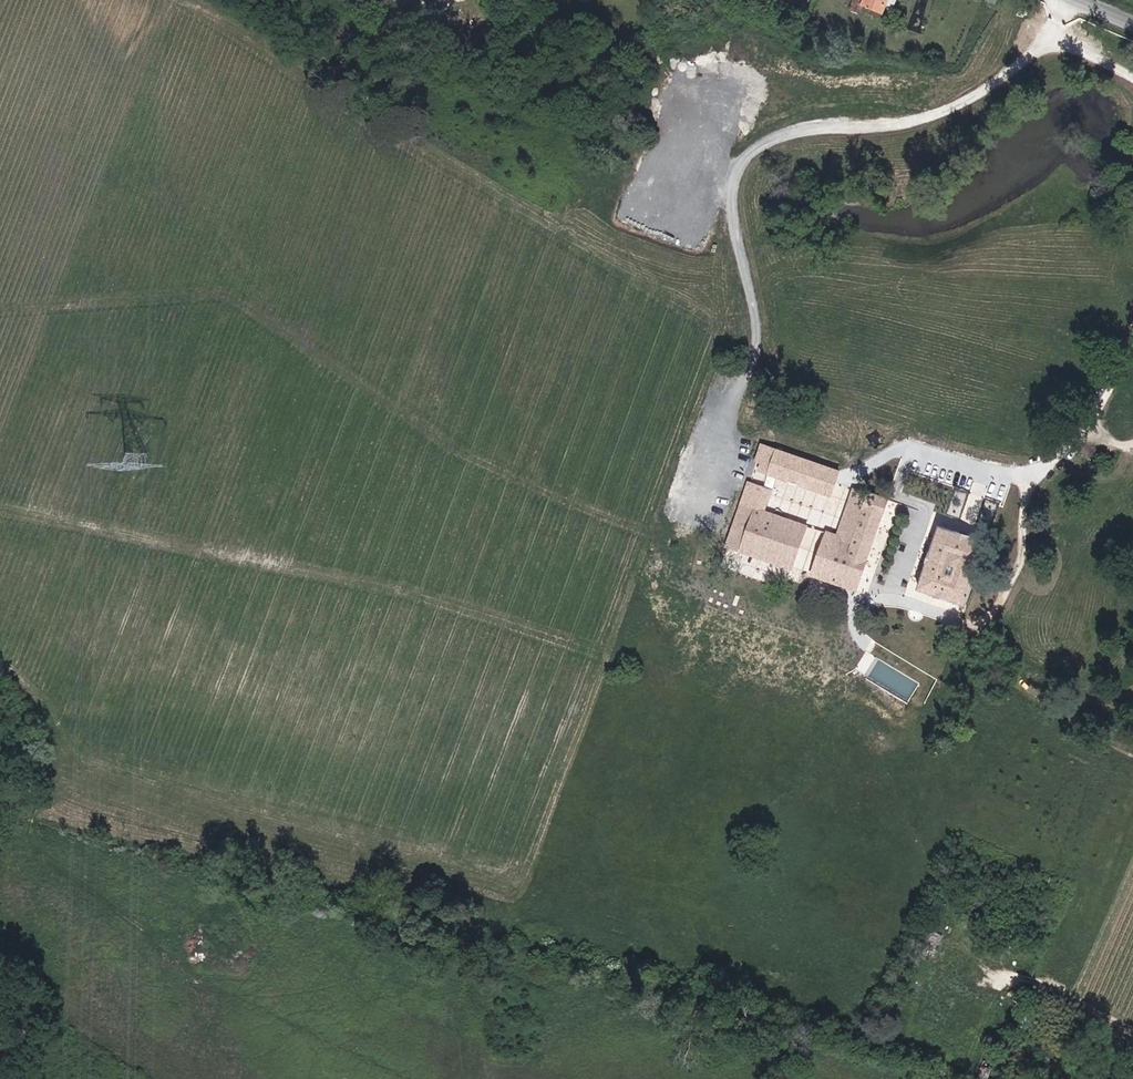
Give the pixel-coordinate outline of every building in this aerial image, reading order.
[(864,9),(886,16),(893,0),(868,0),(864,9)] [(838,470),(760,443),(754,461),(760,463),(757,472),(830,499),(838,470)] [(886,507),(854,495),(840,535),(827,531),(809,577),(856,593),(886,507)] [(740,553),(794,571),(811,526),(744,504),(736,530),(745,534),(740,553)] [(988,544),(940,526),(917,590),(965,608),(988,544)] [(866,651),(856,669),(893,688),(903,670),(866,651)]
